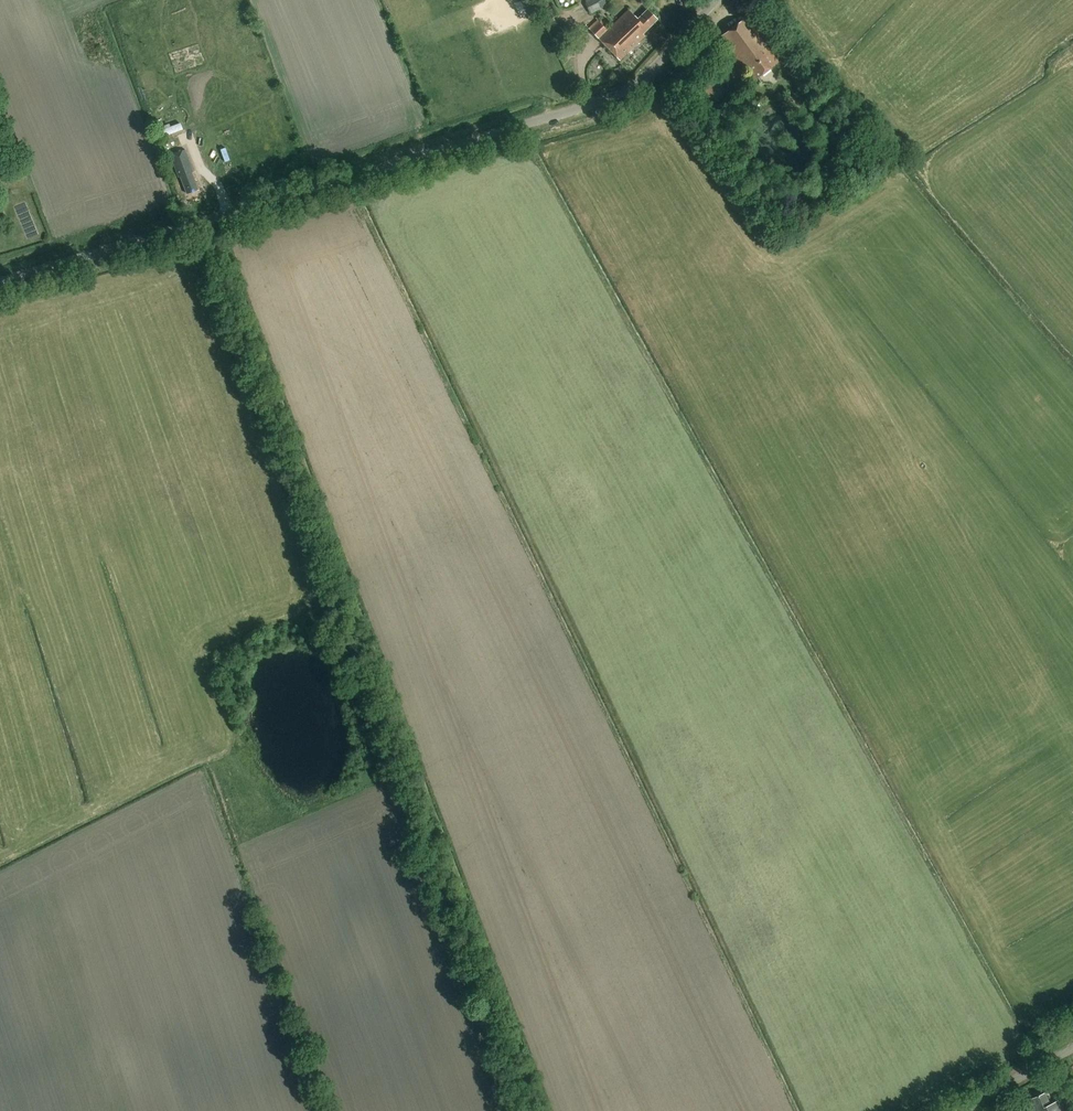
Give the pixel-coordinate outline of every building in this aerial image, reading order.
[(585,0),(591,14),(607,7),(604,0),(585,0)] [(642,33),(657,19),(647,9),(637,18),(628,10),(608,29),(599,20),(590,29),(619,60),(644,36),(642,33)] [(752,80),(776,62),(744,16),(719,34),(752,80)] [(186,192),(199,188),(192,170),(194,169),(186,148),(171,154),(179,176),(180,176),(186,192)] [(1047,1092),(1032,1099),(1038,1110),(1066,1110),(1061,1100),(1053,1104),(1047,1092)]
